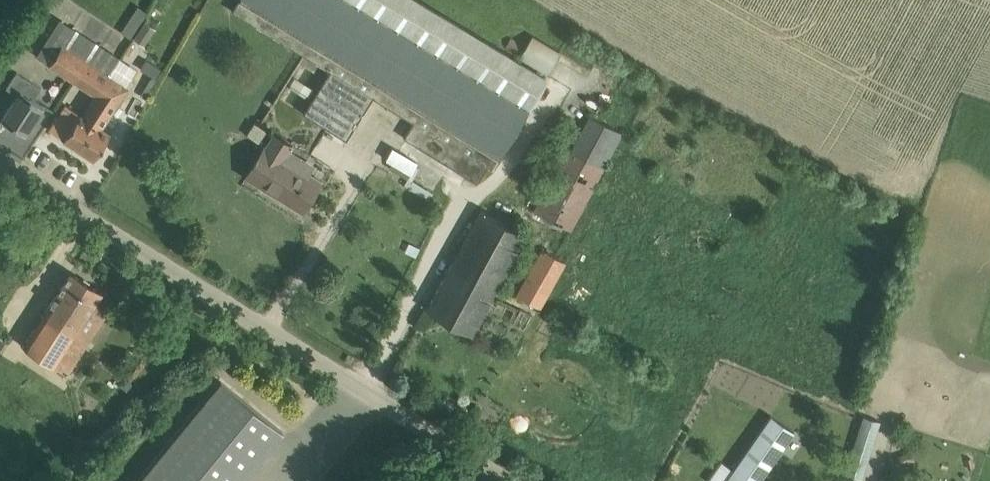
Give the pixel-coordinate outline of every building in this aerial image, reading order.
[(548,75),(519,58),(423,0),(239,0),(232,12),(330,71),(304,113),(346,140),(373,98),(412,122),(402,137),(477,183),(487,166),(491,169),(499,155),(500,155),(548,75)] [(142,20),(132,14),(121,32),(130,38),(142,20)] [(148,15),(145,21),(143,20),(134,37),(146,44),(159,21),(148,15)] [(519,58),(548,75),(562,52),(533,34),(519,56),(519,58)] [(73,78),(86,58),(61,42),(48,62),(73,78)] [(66,103),(61,112),(50,129),(94,158),(111,132),(101,126),(127,84),(109,73),(120,56),(101,43),(90,61),(86,58),(73,78),(96,93),(82,114),(66,103)] [(8,86),(19,93),(2,118),(25,133),(44,104),(34,97),(41,86),(17,71),(8,86)] [(533,209),(570,229),(623,132),(590,114),(570,150),(567,147),(533,209)] [(291,146),(272,135),(247,176),(303,210),(322,179),(310,172),(315,164),(289,149),(291,146)] [(413,172),(420,159),(395,145),(388,158),(413,172)] [(410,172),(392,161),(389,166),(406,176),(407,177),(410,172)] [(525,234),(481,210),(456,257),(427,309),(471,333),(494,291),(525,234)] [(416,256),(420,247),(409,242),(405,251),(416,256)] [(541,307),(566,261),(541,248),(516,293),(541,307)] [(71,272),(24,344),(69,374),(110,311),(95,301),(102,292),(71,272)] [(130,385),(129,378),(125,375),(118,383),(126,390),(130,385)] [(139,480),(242,480),(283,431),(221,380),(139,480)] [(772,414),(725,480),(759,480),(795,429),(772,414)] [(862,416),(859,427),(877,433),(881,421),(862,415),(862,416)] [(912,452),(898,455),(900,464),(914,461),(912,452)] [(862,479),(843,473),(841,480),(861,480),(862,479)]
